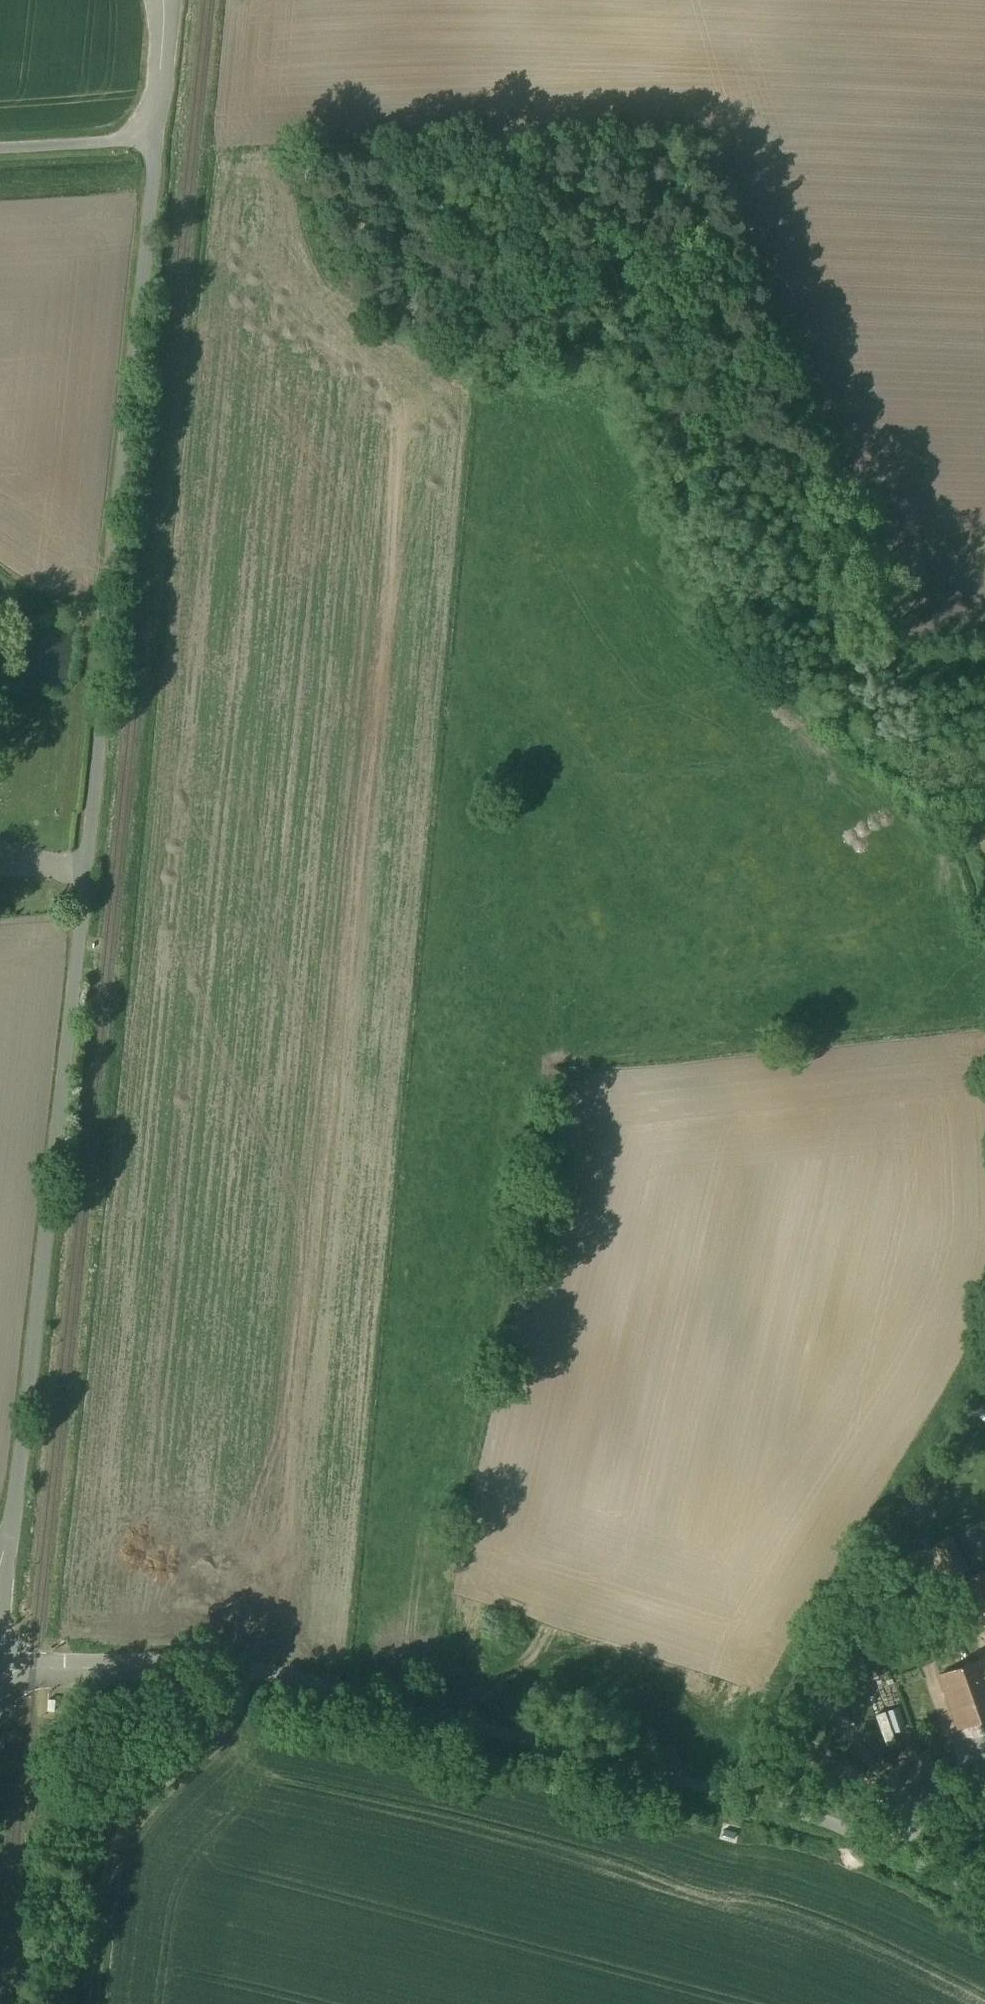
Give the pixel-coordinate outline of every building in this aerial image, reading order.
[(967,1570),(950,1538),(931,1548),(948,1580),(967,1570)] [(973,1578),(984,1613),(984,1574),(973,1578)] [(939,1675),(959,1729),(984,1720),(984,1665),(982,1659),(939,1675)]
